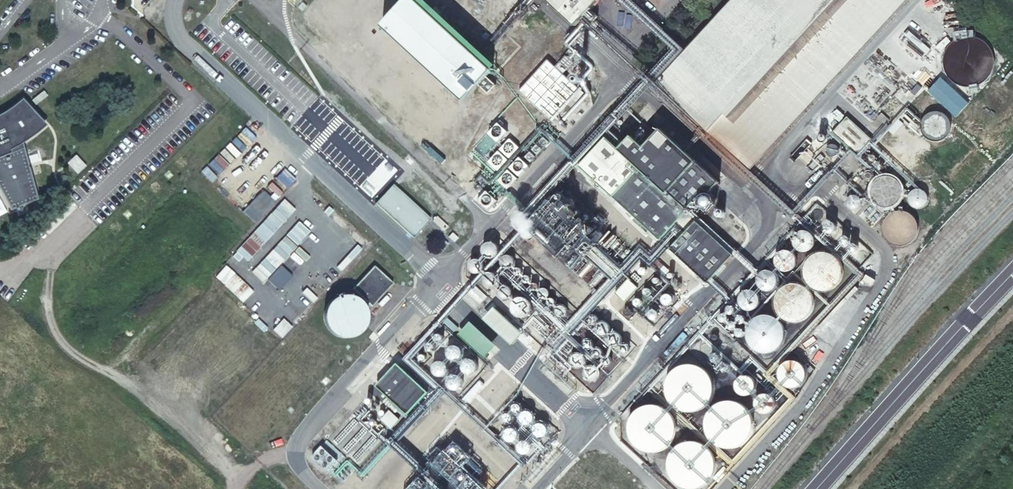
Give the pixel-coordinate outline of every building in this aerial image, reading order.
[(382,26),(464,101),(491,71),(414,0),(406,0),(382,26)] [(575,27),(600,0),(546,0),(575,27)] [(655,83),(750,170),(907,0),(731,0),(655,83)] [(547,60),(518,91),(550,119),(578,88),(547,60)] [(11,212),(38,201),(22,144),(29,140),(29,139),(31,138),(32,137),(33,137),(34,136),(37,134),(38,133),(39,132),(41,130),(43,129),(45,127),(23,102),(21,103),(19,105),(15,108),(14,109),(10,112),(7,114),(6,115),(0,118),(0,191),(11,212)] [(949,134),(951,129),(951,124),(949,119),(946,115),(939,112),(931,113),(927,115),(924,119),(922,124),(922,129),(924,134),(929,139),(934,141),(939,141),(946,138),(949,134)] [(833,129),(858,152),(872,137),(847,114),(833,129)] [(605,139),(578,167),(594,181),(620,153),(605,139)] [(686,213),(620,153),(594,181),(660,241),(686,213)] [(72,156),(62,164),(73,176),(82,168),(72,156)] [(712,191),(719,183),(696,162),(667,194),(686,211),(707,187),(712,191)] [(900,199),(902,193),(901,185),(898,180),(894,177),(889,175),(880,175),(875,178),(872,183),(870,188),(870,194),(872,199),(875,203),(883,207),(889,207),(896,203),(900,199)] [(394,182),(376,200),(413,236),(431,217),(394,182)] [(254,222),(275,200),(262,188),(242,210),(254,222)] [(593,216),(568,196),(559,195),(553,190),(552,200),(559,205),(550,205),(546,210),(535,210),(550,222),(542,221),(535,229),(539,229),(547,235),(546,245),(551,245),(573,264),(586,249),(593,249),(593,238),(597,234),(592,231),(593,216)] [(715,206),(716,204),(716,201),(716,199),(715,197),(714,195),(712,194),(710,193),(709,193),(708,192),(706,193),(704,193),(702,194),(700,196),(699,198),(699,200),(699,202),(699,204),(699,205),(700,206),(702,208),(703,209),(705,210),(708,210),(710,209),(712,209),(714,207),(715,206)] [(248,261),(295,207),(283,197),(236,251),(248,261)] [(913,239),(917,232),(917,226),(913,218),(909,215),(903,213),(898,213),(890,216),(886,221),(885,226),(885,232),(888,239),(892,243),(898,245),(903,245),(909,243),(913,239)] [(297,270),(284,259),(310,229),(298,219),(255,268),(280,289),(297,270)] [(733,255),(696,220),(669,249),(707,283),(733,255)] [(815,241),(815,240),(815,239),(814,237),(814,235),(813,234),(811,232),(810,231),(809,231),(808,231),(808,230),(807,230),(806,230),(803,230),(802,230),(799,231),(799,232),(798,232),(795,235),(795,236),(794,238),(794,240),(794,241),(794,244),(795,246),(797,248),(799,250),(801,250),(803,251),(805,251),(807,251),(808,251),(809,250),(810,250),(810,249),(811,248),(812,247),(814,244),(815,241)] [(796,256),(795,254),(795,253),(794,253),(792,251),(790,250),(789,250),(788,249),(785,249),(784,249),(781,250),(779,252),(778,252),(778,253),(777,254),(776,255),(776,256),(775,259),(775,262),(776,265),(777,266),(779,268),(780,269),(780,270),(783,271),(786,271),(788,271),(790,270),(791,270),(792,269),(793,269),(795,266),(796,265),(797,262),(797,260),(797,259),(796,256)] [(814,287),(817,288),(818,288),(822,289),(826,289),(828,289),(829,288),(831,288),(832,288),(834,286),(836,285),(838,283),(840,280),(841,278),(842,276),(842,273),(843,271),(842,267),(842,264),(840,262),(838,259),(836,256),(833,254),(832,254),(829,253),(826,252),(822,252),(819,252),(816,254),(812,256),(810,257),(807,262),(806,264),(805,268),(805,272),(806,277),(808,280),(809,283),(811,285),(814,287)] [(346,336),(394,281),(374,263),(348,292),(342,287),(319,312),(346,336)] [(772,289),(773,289),(776,286),(778,283),(778,282),(778,281),(778,279),(777,276),(776,273),(775,273),(774,272),(772,271),(771,270),(770,270),(766,270),(764,270),(763,271),(762,271),(761,272),(760,272),(759,274),(758,275),(757,278),(757,281),(758,284),(759,286),(761,288),(762,289),(765,290),(767,290),(768,290),(769,290),(770,290),(771,290),(772,290),(772,289)] [(628,280),(615,294),(624,303),(638,289),(628,280)] [(809,290),(806,287),(805,287),(803,285),(798,283),(792,283),(788,284),(786,285),(784,286),(781,288),(779,290),(778,292),(776,297),(775,300),(775,304),(776,308),(777,312),(779,315),(782,318),(786,320),(789,322),(791,322),(792,322),(796,322),(799,322),(800,321),(801,321),(803,320),(806,318),(809,315),(811,312),(813,309),(813,308),(814,304),(814,301),(813,299),(813,296),(811,292),(809,290)] [(752,310),(755,309),(756,309),(757,308),(759,306),(759,305),(760,304),(760,302),(760,301),(760,298),(760,296),(758,294),(757,292),(756,291),(752,290),(751,289),(749,289),(747,289),(747,290),(746,290),(745,290),(744,291),(743,292),(742,292),(741,293),(740,296),(739,298),(739,302),(740,305),(741,306),(743,308),(746,310),(748,310),(751,310),(752,310)] [(511,306),(522,313),(532,299),(521,291),(511,306)] [(727,312),(728,313),(730,314),(732,314),(733,313),(735,312),(736,311),(736,309),(735,307),(734,306),(733,305),(731,305),(730,305),(728,306),(727,307),(726,309),(727,310),(727,312)] [(493,309),(483,320),(511,346),(522,334),(493,309)] [(737,317),(737,319),(737,320),(738,322),(739,323),(741,323),(743,323),(744,322),(745,321),(746,319),(746,318),(745,316),(744,315),(743,314),(741,314),(739,315),(738,316),(737,317)] [(784,326),(779,319),(772,315),(765,314),(759,315),(752,320),(748,327),(746,335),(748,342),(753,348),(760,352),(766,353),(774,351),(780,347),(783,341),(785,333),(784,326)] [(728,325),(728,326),(728,328),(729,329),(731,330),(732,330),(734,330),(735,329),(736,328),(736,326),(736,324),(735,323),(734,322),(733,322),(731,322),(730,322),(729,323),(728,325)] [(397,359),(375,383),(405,413),(428,389),(397,359)] [(804,380),(805,376),(805,371),(804,367),(801,363),(794,360),(790,360),(783,363),(780,367),(779,371),(779,376),(780,380),(785,385),(790,387),(794,387),(799,385),(804,380)] [(711,399),(713,392),(713,383),(711,376),(705,370),(702,367),(694,364),(686,364),(679,367),(675,370),(670,376),(667,383),(667,392),(670,399),(672,403),(679,408),(686,411),(694,411),(698,410),(705,406),(711,399)] [(748,437),(751,430),(750,422),(748,415),(743,409),(736,405),(732,404),(724,404),(717,406),(711,411),(707,418),(706,422),(706,430),(707,434),(711,440),(717,445),(724,448),(732,448),(740,445),(743,443),(748,437)] [(672,440),(675,432),(675,424),(672,416),(670,413),(663,407),(656,405),(648,405),(640,408),(637,410),(631,416),(628,424),(629,432),(630,436),(634,443),(640,448),(648,451),(656,451),(663,448),(667,446),(672,440)] [(710,474),(713,466),(713,458),(710,451),(705,445),(698,441),(694,440),(690,440),(682,441),(676,445),(670,451),(668,458),(668,466),(669,470),(673,477),(679,482),(686,485),(694,485),(698,484),(705,480),(710,474)] [(328,469),(338,456),(320,443),(311,456),(328,469)] [(485,482),(475,470),(462,463),(451,451),(438,444),(431,451),(426,460),(420,471),(412,479),(406,488),(482,488),(485,482)]
